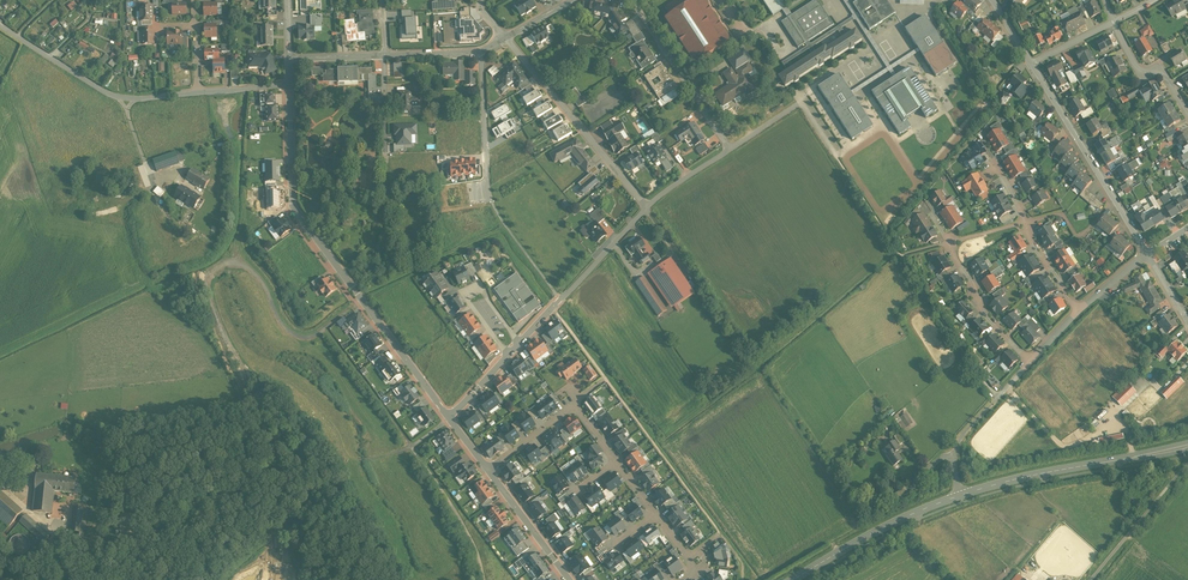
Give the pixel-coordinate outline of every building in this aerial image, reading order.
[(264,9),(276,9),(276,0),(264,0),(264,9)] [(445,1),(441,0),(435,2),(436,11),(457,9),(457,4),(456,3),(459,2),(458,0),(448,0),(445,1)] [(519,2),(519,3),(514,6),(521,16),(526,13),(527,14),(531,11),(531,10),(536,7),(531,0),(522,0),(519,2)] [(616,11),(618,0),(609,0),(608,4),(592,1),(589,14),(594,15),(594,12),(609,15),(619,30),(616,31),(619,36),(628,30),(616,11)] [(665,7),(670,15),(664,19),(668,24),(662,27),(686,63),(691,60),(695,65),(731,41),(705,0),(676,0),(665,7)] [(773,16),(782,10),(784,8),(786,7),(783,3),(788,0),(763,0),(773,16)] [(781,22),(782,22),(798,47),(797,47),(798,48),(804,44),(808,41),(834,25),(825,12),(817,0),(814,0),(791,15),(787,18),(781,22)] [(852,17),(810,44),(808,41),(804,44),(806,47),(782,63),(787,71),(789,71),(791,69),(787,63),(808,49),(812,55),(814,54),(816,53),(812,47),(837,30),(843,39),(845,37),(847,36),(841,28),(854,20),(886,69),(850,92),(850,93),(852,95),(888,72),(893,79),(894,78),(896,77),(891,70),(919,51),(918,49),(917,48),(889,67),(857,18),(860,16),(859,15),(858,13),(855,15),(846,0),(841,0),(852,17)] [(853,5),(858,13),(859,15),(860,16),(861,17),(869,31),(895,14),(886,0),(860,0),(853,5)] [(976,0),(968,0),(965,4),(974,12),(978,7),(981,4),(977,0),(976,1),(976,0)] [(1166,6),(1172,17),(1180,12),(1181,12),(1186,10),(1186,9),(1184,5),(1181,0),(1177,0),(1166,6)] [(70,10),(77,6),(74,1),(67,5),(70,10)] [(1083,1),(1079,3),(1081,7),(1084,13),(1087,11),(1085,6),(1083,1)] [(1085,6),(1087,11),(1091,18),(1101,13),(1095,1),(1085,6)] [(960,4),(959,3),(957,4),(952,11),(961,19),(968,11),(963,7),(965,6),(961,3),(960,4)] [(187,14),(186,4),(179,4),(173,4),(173,15),(187,14)] [(215,4),(204,4),(205,15),(209,15),(210,16),(211,16),(212,15),(217,15),(217,4),(215,4)] [(153,6),(140,6),(141,12),(141,19),(141,21),(152,21),(152,12),(153,12),(153,8),(153,6)] [(791,15),(786,7),(784,8),(782,10),(787,18),(791,15)] [(983,12),(978,7),(974,12),(976,13),(974,15),(978,18),(983,12)] [(1081,7),(1077,9),(1079,13),(1082,17),(1085,15),(1084,13),(1081,7)] [(470,8),(464,9),(464,12),(460,13),(460,17),(471,16),(470,8)] [(405,20),(405,19),(412,19),(412,11),(401,11),(402,20),(405,20)] [(1059,12),(1055,14),(1057,19),(1060,17),(1063,21),(1071,17),(1068,11),(1068,13),(1062,16),(1059,12)] [(48,23),(55,19),(51,12),(44,16),(48,23)] [(372,13),(361,14),(361,15),(362,25),(357,25),(358,34),(365,33),(365,37),(375,36),(372,13)] [(1071,17),(1077,29),(1081,28),(1080,26),(1085,24),(1082,17),(1079,13),(1071,17)] [(314,28),(322,27),(321,14),(311,16),(311,27),(314,27),(314,28)] [(936,34),(925,17),(917,22),(917,23),(914,25),(913,24),(905,29),(917,48),(918,49),(919,51),(936,77),(944,72),(943,71),(947,68),(947,69),(948,69),(955,64),(940,40),(940,41),(936,35),(936,34)] [(1063,21),(1062,22),(1064,26),(1065,28),(1068,33),(1073,30),(1073,31),(1077,29),(1071,17),(1063,21)] [(412,19),(405,19),(405,20),(405,23),(406,37),(410,37),(417,36),(416,19),(412,19)] [(991,24),(985,19),(980,25),(977,28),(985,35),(993,25),(992,24),(991,24)] [(354,20),(345,21),(347,35),(347,42),(348,42),(359,41),(366,41),(365,37),(365,33),(358,34),(357,25),(355,26),(354,20)] [(975,21),(970,28),(973,31),(976,27),(977,28),(980,25),(975,21)] [(641,33),(635,23),(629,27),(631,30),(629,31),(633,38),(641,33)] [(993,25),(985,35),(993,41),(995,38),(1000,32),(994,27),(995,27),(995,26),(993,25)] [(217,36),(216,26),(213,26),(205,26),(205,38),(212,38),(212,36),(217,36)] [(310,38),(314,38),(314,28),(314,27),(311,27),(309,27),(309,26),(304,27),(299,27),(299,39),(304,39),(304,40),(310,40),(310,38)] [(1149,26),(1144,28),(1149,37),(1154,34),(1149,26)] [(269,27),(261,27),(261,46),(260,46),(260,47),(273,46),(273,39),(272,39),(271,37),(272,37),(272,36),(273,36),(273,35),(273,30),(271,30),(269,30),(269,27)] [(545,27),(540,30),(540,29),(535,32),(535,33),(531,35),(531,36),(535,43),(537,45),(541,43),(541,44),(546,41),(545,40),(550,38),(547,33),(548,32),(545,27)] [(1058,29),(1053,31),(1054,32),(1050,34),(1051,36),(1047,38),(1048,41),(1050,45),(1063,38),(1058,29)] [(787,71),(779,77),(785,86),(793,81),(795,83),(798,81),(799,80),(797,78),(816,66),(818,65),(819,67),(823,64),(822,62),(831,57),(832,59),(849,48),(850,50),(854,47),(852,45),(861,40),(855,30),(847,36),(845,37),(843,39),(826,49),(824,47),(816,53),(814,54),(812,55),(791,69),(789,71),(787,71)] [(403,37),(403,31),(401,31),(402,40),(417,39),(410,39),(410,37),(406,37),(403,37)] [(148,32),(143,32),(143,33),(143,38),(142,39),(142,43),(143,44),(143,45),(154,44),(154,32),(148,32)] [(182,32),(168,32),(168,44),(180,44),(182,44),(182,38),(182,32)] [(633,38),(637,44),(642,41),(645,39),(641,33),(633,38)] [(1113,34),(1108,37),(1113,46),(1118,43),(1113,34)] [(1041,35),(1033,39),(1035,43),(1033,44),(1035,47),(1045,43),(1048,41),(1047,38),(1043,40),(1041,35)] [(531,36),(522,40),(527,48),(535,43),(531,36)] [(1108,37),(1097,43),(1102,52),(1113,46),(1108,37)] [(1000,42),(995,38),(993,41),(994,42),(991,46),(995,48),(1000,42)] [(1145,39),(1135,45),(1143,56),(1147,54),(1148,54),(1152,52),(1145,39)] [(78,45),(87,49),(89,46),(80,41),(78,45)] [(642,41),(637,44),(630,48),(633,52),(631,54),(630,55),(630,56),(630,57),(631,58),(632,59),(633,59),(634,58),(635,58),(636,58),(636,59),(637,59),(643,69),(656,61),(652,56),(647,50),(645,51),(644,49),(646,48),(642,41)] [(1166,43),(1161,46),(1165,53),(1170,50),(1166,43)] [(727,58),(735,71),(740,68),(748,63),(753,61),(744,47),(727,58)] [(1086,48),(1076,53),(1080,61),(1081,61),(1090,56),(1086,48)] [(219,60),(218,50),(205,50),(206,61),(214,61),(219,60)] [(1180,50),(1169,57),(1172,62),(1173,62),(1175,66),(1175,67),(1176,66),(1181,63),(1186,60),(1180,50)] [(249,55),(248,55),(248,67),(249,67),(249,66),(263,66),(264,69),(262,70),(263,71),(264,70),(266,74),(265,75),(273,72),(272,72),(276,70),(276,71),(277,70),(270,54),(257,55),(249,55)] [(1090,56),(1081,61),(1084,67),(1095,62),(1092,55),(1090,56)] [(1109,56),(1099,61),(1102,67),(1107,64),(1112,61),(1109,56)] [(1112,61),(1107,64),(1114,77),(1127,71),(1119,57),(1112,61)] [(219,60),(214,61),(214,73),(225,73),(225,72),(225,65),(224,60),(219,60)] [(1059,62),(1047,67),(1052,77),(1057,74),(1063,71),(1059,62)] [(402,63),(394,63),(394,78),(403,77),(402,63)] [(506,72),(499,78),(503,83),(506,87),(513,81),(519,88),(520,88),(528,81),(513,63),(507,68),(508,70),(509,71),(507,73),(506,72)] [(717,99),(721,105),(720,106),(723,111),(729,107),(727,104),(731,102),(730,101),(733,99),(736,103),(741,100),(738,96),(741,94),(741,93),(744,91),(747,96),(751,93),(753,96),(759,92),(756,88),(754,89),(746,76),(749,74),(751,77),(757,73),(754,68),(752,69),(748,63),(740,68),(735,71),(738,75),(736,77),(731,69),(723,74),(728,82),(726,84),(728,86),(724,89),(716,94),(719,98),(717,99)] [(457,75),(457,64),(443,64),(443,75),(457,75)] [(655,70),(644,77),(663,106),(675,99),(671,93),(669,89),(675,85),(662,65),(655,70)] [(499,72),(494,66),(488,71),(493,77),(499,72)] [(1081,66),(1073,70),(1077,76),(1084,72),(1081,66)] [(326,68),(312,68),(312,76),(326,76),(326,70),(326,68)] [(239,79),(239,69),(231,70),(231,79),(239,79)] [(352,81),(352,69),(351,69),(350,69),(349,69),(349,70),(326,70),(326,76),(326,79),(339,79),(339,81),(352,81)] [(352,69),(352,81),(352,82),(352,84),(352,82),(368,81),(369,91),(369,100),(366,100),(366,105),(382,104),(382,89),(377,89),(376,75),(372,75),(372,69),(352,69)] [(893,79),(872,93),(899,135),(910,128),(905,119),(920,109),(925,118),(937,111),(909,69),(896,77),(894,78),(893,79)] [(1073,70),(1066,74),(1069,79),(1070,81),(1073,79),(1073,78),(1077,76),(1073,70)] [(467,73),(464,73),(464,81),(465,81),(465,86),(475,85),(475,72),(468,72),(467,73)] [(850,92),(838,74),(830,80),(831,81),(827,83),(826,82),(818,88),(819,90),(829,104),(833,110),(832,110),(852,140),(860,135),(859,133),(863,130),(864,132),(872,127),(852,95),(850,93),(850,92)] [(1014,87),(1024,86),(1024,85),(1027,81),(1018,74),(1010,84),(1014,87)] [(1062,79),(1060,78),(1057,74),(1052,77),(1058,89),(1060,88),(1065,85),(1065,84),(1062,79)] [(995,85),(990,78),(985,81),(990,88),(995,85)] [(531,85),(528,81),(520,88),(522,91),(525,89),(531,85)] [(1143,97),(1159,89),(1155,82),(1144,88),(1145,90),(1141,92),(1143,97)] [(422,83),(413,84),(413,88),(414,88),(415,92),(422,92),(422,83)] [(509,90),(506,87),(503,83),(498,88),(504,94),(509,90)] [(1065,85),(1060,88),(1063,92),(1070,88),(1068,83),(1065,84),(1065,85)] [(535,92),(531,85),(525,89),(527,92),(530,91),(532,94),(535,92)] [(1024,86),(1014,87),(1011,91),(1021,99),(1028,90),(1024,88),(1024,86)] [(575,88),(568,93),(574,101),(581,96),(575,88)] [(1115,88),(1109,91),(1112,99),(1118,96),(1115,88)] [(1137,88),(1126,95),(1129,100),(1140,94),(1137,88)] [(678,89),(671,93),(675,99),(681,94),(678,89)] [(1159,89),(1143,97),(1144,98),(1149,100),(1150,99),(1152,102),(1163,95),(1159,89)] [(412,97),(412,91),(398,92),(398,101),(402,101),(402,105),(401,105),(402,115),(412,114),(412,104),(420,104),(420,105),(420,97),(412,97)] [(542,98),(538,91),(535,92),(532,94),(523,99),(527,106),(535,101),(542,98)] [(1003,92),(996,100),(1001,107),(1001,108),(1010,98),(1003,92)] [(275,94),(260,95),(260,107),(266,107),(266,106),(275,105),(275,94)] [(585,103),(581,96),(574,101),(578,107),(585,103)] [(546,105),(542,98),(535,101),(538,105),(541,103),(543,106),(546,105)] [(1078,100),(1069,106),(1076,117),(1080,114),(1085,111),(1078,100)] [(1046,109),(1036,102),(1029,110),(1037,117),(1039,118),(1040,117),(1046,109)] [(543,106),(533,112),(537,118),(546,114),(552,110),(548,103),(546,105),(543,106)] [(506,104),(491,113),(495,121),(510,112),(506,104)] [(644,108),(647,113),(654,109),(651,104),(644,108)] [(1161,104),(1154,109),(1156,113),(1159,111),(1163,108),(1161,104)] [(1163,108),(1159,111),(1164,119),(1175,113),(1170,104),(1163,108)] [(275,105),(266,106),(266,107),(267,111),(267,122),(279,121),(278,105),(275,105)] [(1089,108),(1085,111),(1080,114),(1083,119),(1093,114),(1089,108)] [(556,117),(552,110),(546,114),(548,117),(551,115),(553,119),(556,117)] [(1175,113),(1164,119),(1168,128),(1169,128),(1173,125),(1180,121),(1175,113)] [(544,124),(548,131),(551,129),(562,122),(558,116),(556,117),(553,119),(544,124)] [(1014,126),(1019,123),(1015,116),(1010,119),(1014,126)] [(1037,117),(1032,122),(1038,127),(1040,125),(1044,120),(1040,117),(1039,118),(1037,117)] [(511,120),(492,131),(497,138),(504,134),(513,128),(515,127),(511,120)] [(1096,120),(1087,125),(1093,136),(1101,131),(1102,130),(1099,125),(1096,120)] [(553,133),(564,126),(562,122),(551,129),(553,133)] [(619,122),(607,130),(603,132),(608,140),(609,139),(611,140),(618,136),(617,134),(623,130),(624,129),(619,122)] [(999,122),(990,127),(994,133),(999,130),(1002,128),(999,122)] [(1105,122),(1099,125),(1102,130),(1108,126),(1105,122)] [(704,140),(693,123),(676,135),(681,142),(684,139),(688,136),(695,146),(704,140)] [(1056,129),(1053,126),(1051,126),(1048,124),(1044,129),(1040,134),(1041,135),(1044,137),(1046,136),(1051,141),(1052,141),(1053,139),(1059,133),(1056,131),(1056,129)] [(1038,127),(1033,133),(1033,135),(1037,138),(1039,138),(1041,135),(1040,134),(1044,129),(1040,125),(1038,127)] [(1173,125),(1169,128),(1168,128),(1166,129),(1168,133),(1176,129),(1173,125)] [(416,126),(395,126),(395,135),(397,135),(397,145),(404,145),(411,144),(410,136),(410,134),(416,134),(416,126)] [(564,126),(553,133),(558,142),(563,139),(572,134),(569,129),(567,130),(564,126)] [(1108,126),(1102,130),(1101,131),(1102,134),(1107,132),(1110,130),(1108,126)] [(517,134),(513,128),(504,134),(507,140),(517,134)] [(643,142),(650,137),(655,134),(652,129),(640,137),(643,142)] [(1017,132),(1024,143),(1029,140),(1023,129),(1017,132)] [(617,134),(618,136),(620,135),(623,140),(628,137),(623,130),(617,134)] [(994,133),(988,137),(992,144),(1004,137),(999,130),(994,133)] [(655,134),(650,137),(652,140),(656,145),(657,144),(658,144),(663,141),(657,133),(655,134)] [(1174,134),(1166,139),(1169,142),(1177,138),(1174,134)] [(1187,134),(1178,139),(1181,144),(1182,144),(1184,148),(1187,146),(1187,135),(1187,134)] [(623,140),(620,135),(618,136),(611,140),(609,141),(611,145),(610,145),(614,151),(615,151),(617,154),(628,147),(623,140)] [(1004,137),(992,144),(997,152),(1003,148),(1009,145),(1008,145),(1004,137)] [(1115,138),(1110,141),(1111,142),(1109,143),(1108,142),(1106,143),(1110,150),(1114,148),(1119,145),(1115,138)] [(1053,139),(1052,141),(1051,141),(1047,147),(1051,151),(1057,144),(1058,143),(1053,139)] [(576,140),(572,143),(551,155),(555,163),(571,155),(580,166),(581,165),(588,160),(586,159),(588,157),(582,150),(583,148),(576,140)] [(650,149),(656,145),(652,140),(646,144),(650,149)] [(1106,143),(1104,140),(1095,146),(1101,156),(1110,150),(1106,143)] [(1059,147),(1053,154),(1062,162),(1059,165),(1060,165),(1070,153),(1073,150),(1063,142),(1059,147)] [(324,145),(323,147),(322,151),(324,152),(327,153),(329,153),(332,152),(334,151),(335,150),(333,146),(332,145),(330,143),(328,143),(326,144),(324,145)] [(982,143),(974,147),(977,152),(980,157),(987,152),(982,143)] [(1011,143),(1008,145),(1009,145),(1003,148),(1007,154),(1015,149),(1011,143)] [(650,149),(646,151),(654,164),(659,161),(666,157),(658,144),(657,144),(656,145),(650,149)] [(704,144),(695,150),(699,156),(708,150),(704,144)] [(1057,144),(1051,151),(1050,152),(1053,154),(1059,147),(1057,144)] [(404,145),(397,145),(394,145),(394,153),(405,153),(404,145)] [(641,151),(637,145),(630,150),(633,155),(635,154),(636,154),(641,151)] [(1120,158),(1114,148),(1110,150),(1116,161),(1120,158)] [(1015,149),(1007,154),(1010,160),(1015,156),(1016,157),(1018,155),(1015,149)] [(1110,150),(1101,156),(1107,166),(1116,161),(1110,150)] [(977,152),(973,154),(972,151),(967,154),(969,156),(966,159),(972,169),(984,162),(980,157),(977,152)] [(176,152),(153,160),(157,172),(180,164),(176,152)] [(1079,160),(1070,153),(1060,165),(1069,173),(1077,163),(1079,160)] [(633,155),(624,161),(631,171),(637,167),(637,166),(640,163),(641,164),(642,164),(636,154),(635,154),(633,155)] [(1007,154),(1001,158),(1004,163),(1010,160),(1007,154)] [(680,164),(683,161),(679,155),(675,157),(680,164)] [(1010,160),(1004,163),(1009,171),(1020,164),(1016,157),(1015,156),(1010,160)] [(673,168),(666,157),(659,161),(665,169),(671,165),(673,168)] [(1125,157),(1115,163),(1117,167),(1127,161),(1125,157)] [(468,168),(468,174),(475,174),(475,166),(475,160),(466,160),(466,161),(467,168),(468,168)] [(593,166),(588,160),(581,165),(587,172),(595,165),(594,165),(593,166)] [(1127,165),(1118,171),(1117,171),(1119,174),(1121,177),(1124,182),(1134,176),(1137,174),(1134,170),(1139,166),(1136,160),(1127,165)] [(460,169),(460,175),(468,175),(468,174),(468,168),(467,168),(466,161),(459,162),(459,163),(459,169),(460,169)] [(459,163),(451,163),(451,170),(452,177),(460,176),(460,175),(460,169),(459,169),(459,163)] [(1069,173),(1066,176),(1075,183),(1072,186),(1072,187),(1083,174),(1085,171),(1077,163),(1069,173)] [(276,164),(266,164),(266,173),(280,173),(279,169),(280,169),(280,168),(279,168),(279,164),(276,164)] [(1020,164),(1009,171),(1013,179),(1019,175),(1025,172),(1025,171),(1020,164)] [(589,175),(591,173),(593,176),(599,171),(595,165),(587,172),(589,175)] [(203,176),(192,169),(187,179),(204,189),(210,180),(203,176)] [(1025,172),(1019,175),(1023,181),(1031,176),(1027,170),(1025,171),(1025,172)] [(280,173),(266,173),(266,182),(276,182),(280,181),(280,177),(280,176),(280,173)] [(585,194),(585,195),(599,183),(593,176),(591,173),(589,175),(578,184),(581,188),(580,188),(580,189),(585,194)] [(988,191),(978,174),(967,181),(963,184),(966,190),(971,188),(977,197),(979,196),(985,192),(987,191),(988,191)] [(1083,174),(1072,187),(1081,194),(1086,189),(1092,181),(1083,174)] [(1023,181),(1018,184),(1020,188),(1023,186),(1022,185),(1029,181),(1027,178),(1031,176),(1023,181)] [(1029,181),(1022,185),(1023,186),(1027,193),(1038,187),(1033,179),(1029,181)] [(187,190),(182,186),(175,197),(194,208),(200,198),(195,194),(193,193),(189,191),(190,191),(188,189),(187,190)] [(1178,188),(1169,193),(1181,213),(1185,210),(1185,209),(1187,207),(1187,204),(1184,198),(1180,200),(1179,198),(1183,196),(1178,188)] [(1041,189),(1028,197),(1030,201),(1033,199),(1032,198),(1039,194),(1037,191),(1041,189)] [(1095,196),(1086,189),(1081,194),(1080,196),(1096,210),(1100,209),(1104,205),(1094,197),(1095,196)] [(940,191),(931,197),(938,207),(943,203),(947,201),(946,200),(944,196),(944,195),(942,193),(941,192),(940,191)] [(985,192),(979,196),(982,201),(989,198),(985,192)] [(1039,194),(1032,198),(1033,199),(1037,206),(1048,200),(1043,192),(1039,194)] [(1169,193),(1160,199),(1165,207),(1166,209),(1171,218),(1172,218),(1171,217),(1176,215),(1181,213),(1169,193)] [(997,194),(988,199),(991,203),(992,203),(991,202),(1000,197),(997,194)] [(1000,197),(991,202),(992,203),(996,210),(1007,203),(1008,203),(1004,195),(1000,197)] [(1153,196),(1149,198),(1153,206),(1158,203),(1156,201),(1153,196)] [(951,198),(946,200),(947,201),(943,203),(945,207),(953,202),(951,198)] [(924,199),(911,215),(914,221),(923,215),(918,207),(924,200),(924,199)] [(1160,199),(1156,201),(1158,203),(1161,209),(1165,207),(1160,199)] [(953,202),(945,207),(947,210),(953,207),(956,205),(953,202)] [(1007,203),(996,210),(995,210),(998,214),(997,216),(999,218),(999,219),(1008,213),(1012,211),(1008,203),(1007,203)] [(953,207),(958,214),(961,212),(956,205),(953,207)] [(1142,206),(1134,211),(1136,214),(1144,209),(1142,206)] [(947,210),(941,214),(946,222),(958,214),(953,207),(947,210)] [(1154,207),(1145,212),(1148,216),(1157,211),(1154,207)] [(604,219),(597,210),(590,215),(596,223),(597,224),(604,219)] [(1148,216),(1154,226),(1159,223),(1158,222),(1163,220),(1164,220),(1158,211),(1157,211),(1148,216)] [(1008,213),(999,219),(999,218),(999,219),(1002,224),(1003,224),(1011,218),(1008,213)] [(1145,218),(1142,213),(1136,218),(1139,222),(1144,232),(1145,231),(1144,231),(1149,228),(1149,229),(1154,226),(1148,216),(1145,218)] [(914,221),(913,221),(916,227),(914,229),(917,233),(920,232),(920,233),(921,233),(931,227),(931,226),(924,214),(923,215),(914,221)] [(958,214),(946,222),(951,230),(963,222),(958,214)] [(273,227),(273,226),(280,221),(276,216),(268,223),(272,228),(273,227)] [(1101,223),(1098,226),(1104,231),(1113,220),(1107,216),(1106,217),(1101,223)] [(280,221),(273,226),(273,227),(275,230),(275,231),(277,234),(278,234),(281,237),(290,230),(288,226),(286,222),(285,223),(282,219),(280,221)] [(1113,220),(1104,231),(1110,236),(1114,231),(1119,225),(1113,220)] [(597,224),(596,223),(588,229),(591,233),(590,234),(596,242),(606,235),(603,231),(604,231),(599,225),(598,226),(597,224)] [(1045,229),(1043,231),(1039,234),(1044,241),(1053,235),(1055,234),(1050,227),(1050,226),(1045,229)] [(931,227),(921,233),(923,236),(922,237),(924,240),(925,240),(927,243),(930,241),(936,237),(937,236),(935,233),(936,233),(934,229),(933,230),(931,227)] [(1053,235),(1044,241),(1042,242),(1047,249),(1051,246),(1051,247),(1054,245),(1058,242),(1058,241),(1053,235)] [(1110,246),(1116,251),(1125,241),(1119,236),(1115,240),(1110,246)] [(1019,237),(1010,243),(1016,253),(1017,254),(1019,252),(1026,247),(1019,237)] [(639,238),(628,246),(631,250),(642,265),(650,259),(647,254),(643,256),(639,251),(645,247),(639,238)] [(1061,240),(1058,241),(1058,242),(1054,245),(1056,248),(1062,245),(1063,244),(1061,240)] [(1125,241),(1116,251),(1122,256),(1127,250),(1131,245),(1125,241)] [(1056,248),(1053,250),(1057,255),(1064,250),(1064,251),(1065,250),(1062,245),(1056,248)] [(1057,255),(1053,258),(1057,263),(1058,266),(1069,258),(1064,251),(1064,250),(1057,255)] [(939,261),(943,258),(941,255),(940,251),(931,254),(932,259),(937,257),(939,261)] [(1016,253),(1010,257),(1013,261),(1020,257),(1022,255),(1019,252),(1017,254),(1016,253)] [(656,253),(652,256),(657,262),(661,259),(656,253)] [(1171,253),(1163,258),(1166,262),(1174,257),(1171,253)] [(1184,253),(1174,259),(1182,270),(1186,268),(1187,267),(1187,266),(1187,259),(1184,253)] [(1022,261),(1018,263),(1019,264),(1023,270),(1036,262),(1031,255),(1022,261)] [(951,267),(944,257),(943,258),(939,261),(933,264),(939,273),(940,274),(946,271),(951,267)] [(1013,261),(1012,262),(1015,266),(1019,264),(1018,263),(1022,261),(1020,257),(1013,261)] [(695,293),(671,258),(651,272),(675,306),(680,303),(695,293)] [(1069,258),(1058,266),(1060,268),(1064,273),(1067,271),(1075,266),(1074,266),(1069,258)] [(982,260),(972,266),(978,276),(988,270),(988,269),(982,260)] [(988,269),(988,270),(991,273),(1000,268),(996,262),(991,266),(991,267),(988,269)] [(1036,262),(1023,270),(1027,277),(1028,277),(1032,275),(1041,269),(1036,262)] [(476,273),(471,263),(463,267),(464,268),(469,277),(476,273)] [(1075,266),(1067,271),(1070,276),(1079,271),(1075,265),(1074,266),(1075,266)] [(457,271),(453,274),(459,285),(462,283),(463,284),(466,282),(466,281),(470,279),(469,277),(464,268),(460,270),(460,269),(457,270),(457,271)] [(1004,274),(1000,268),(991,273),(993,276),(995,280),(1004,274)] [(946,271),(940,274),(939,273),(936,275),(939,281),(940,280),(948,275),(946,271)] [(504,283),(494,290),(501,300),(502,299),(505,302),(504,303),(510,312),(511,311),(513,314),(512,315),(518,323),(528,316),(526,313),(529,311),(531,313),(540,306),(535,299),(534,299),(532,296),(532,295),(526,287),(525,287),(523,284),(524,283),(516,273),(506,281),(507,282),(504,284),(504,283)] [(500,281),(505,279),(502,273),(497,276),(500,281)] [(430,290),(442,281),(437,274),(437,275),(433,278),(432,278),(431,277),(428,277),(427,278),(424,280),(423,281),(425,284),(428,287),(430,290)] [(948,275),(940,280),(944,285),(947,283),(952,279),(949,274),(948,275)] [(1032,275),(1028,277),(1027,277),(1023,280),(1026,284),(1034,279),(1032,275)] [(1079,275),(1069,282),(1076,293),(1084,288),(1086,287),(1085,285),(1079,275)] [(1140,275),(1134,278),(1137,282),(1140,287),(1146,284),(1140,275)] [(952,279),(947,283),(954,293),(964,286),(957,276),(952,279)] [(993,276),(983,283),(989,293),(1000,286),(995,280),(993,276)] [(1182,276),(1176,280),(1179,284),(1185,280),(1182,276)] [(318,286),(324,282),(320,277),(311,283),(315,288),(316,289),(318,287),(318,286)] [(667,311),(644,277),(635,283),(658,316),(667,311)] [(1037,283),(1033,285),(1033,286),(1038,292),(1051,284),(1046,277),(1037,283)] [(323,293),(326,297),(335,290),(333,286),(331,282),(330,283),(328,279),(324,282),(318,286),(318,287),(321,290),(320,290),(323,294),(323,293)] [(1034,279),(1026,284),(1029,288),(1033,286),(1033,285),(1037,283),(1034,279)] [(442,293),(448,289),(442,281),(430,290),(432,293),(434,296),(436,299),(437,298),(440,296),(441,295),(442,293)] [(1092,281),(1085,285),(1086,287),(1084,288),(1087,293),(1096,287),(1092,281)] [(1158,295),(1150,282),(1146,284),(1140,287),(1137,282),(1122,289),(1124,294),(1140,287),(1152,306),(1149,309),(1152,313),(1160,307),(1156,301),(1158,300),(1159,302),(1162,300),(1159,294),(1158,295)] [(1051,284),(1038,292),(1042,299),(1046,297),(1055,291),(1051,284)] [(1001,289),(992,295),(997,301),(1001,298),(1005,294),(1001,289)] [(448,305),(455,300),(453,296),(444,302),(447,306),(448,305)] [(1046,297),(1042,299),(1038,302),(1041,306),(1049,301),(1046,297)] [(455,300),(448,305),(455,315),(466,308),(458,298),(455,300)] [(1008,306),(1001,298),(997,301),(991,307),(992,308),(992,309),(992,308),(995,312),(996,312),(998,315),(1008,306)] [(1060,299),(1049,306),(1055,315),(1066,307),(1060,299)] [(967,306),(964,302),(956,309),(961,313),(961,314),(963,317),(964,317),(965,319),(966,319),(970,315),(973,312),(969,308),(969,307),(968,306),(967,306)] [(1022,321),(1014,313),(1005,322),(1012,330),(1018,325),(1022,321)] [(358,314),(348,322),(352,327),(355,330),(357,334),(361,331),(367,326),(358,314)] [(464,330),(476,321),(472,317),(470,315),(464,319),(459,323),(464,330)] [(970,315),(966,319),(965,319),(962,322),(965,325),(967,323),(973,318),(970,315)] [(1162,321),(1160,323),(1168,334),(1177,326),(1178,326),(1177,326),(1170,316),(1169,315),(1162,321)] [(459,323),(464,319),(461,316),(453,321),(456,325),(459,323)] [(1158,317),(1150,323),(1154,327),(1160,323),(1162,321),(1159,316),(1158,317)] [(973,318),(967,323),(971,327),(978,320),(974,317),(973,318)] [(340,328),(344,324),(347,322),(344,318),(337,323),(340,328)] [(1025,318),(1022,321),(1018,325),(1021,328),(1026,323),(1029,321),(1025,318)] [(1041,329),(1031,319),(1029,321),(1026,323),(1030,327),(1036,333),(1041,329)] [(983,322),(982,322),(979,320),(978,320),(971,327),(970,328),(974,333),(975,332),(980,337),(988,329),(985,326),(986,326),(983,322)] [(479,326),(476,321),(464,330),(469,336),(474,333),(480,328),(479,326)] [(556,321),(552,324),(551,323),(548,325),(549,326),(545,329),(547,332),(553,340),(559,335),(564,331),(556,321)] [(1036,333),(1030,327),(1022,335),(1031,345),(1040,337),(1036,333)] [(365,335),(361,331),(357,334),(353,337),(356,342),(365,335)] [(564,331),(559,335),(562,340),(568,336),(564,331)] [(547,332),(542,336),(547,344),(548,345),(554,341),(553,340),(547,332)] [(469,342),(471,341),(477,337),(474,333),(469,336),(466,338),(469,342)] [(374,335),(364,342),(371,353),(375,350),(381,345),(374,335)] [(475,347),(475,346),(474,345),(483,339),(480,335),(477,337),(471,341),(475,347)] [(559,335),(553,340),(554,341),(556,344),(562,340),(559,335)] [(987,335),(979,343),(983,347),(986,344),(986,343),(990,339),(987,335)] [(998,339),(995,335),(990,339),(986,343),(986,344),(990,348),(990,349),(993,352),(994,352),(995,353),(1004,345),(1000,341),(998,340),(998,339)] [(483,339),(474,345),(475,346),(480,352),(492,344),(489,340),(486,336),(483,339)] [(537,341),(533,344),(541,356),(547,351),(544,346),(539,340),(537,342),(537,341)] [(1169,350),(1168,351),(1178,361),(1186,352),(1183,349),(1183,348),(1180,345),(1176,342),(1169,350)] [(492,344),(480,352),(484,358),(485,359),(493,353),(496,350),(494,347),(492,344)] [(535,360),(541,356),(533,344),(528,347),(529,348),(527,349),(532,356),(535,360)] [(547,344),(544,346),(547,351),(549,354),(553,351),(548,345),(547,344)] [(1164,345),(1157,353),(1162,358),(1168,351),(1169,350),(1164,345)] [(547,351),(541,356),(544,360),(550,355),(549,354),(547,351)] [(1018,360),(1010,351),(1005,356),(1001,359),(1009,368),(1018,360)] [(1001,352),(994,359),(997,363),(1001,359),(1005,356),(1001,352)] [(374,356),(372,354),(367,357),(371,363),(380,356),(378,353),(374,356)] [(488,365),(496,357),(493,353),(485,359),(484,358),(484,359),(488,365)] [(535,360),(532,356),(528,359),(534,366),(538,364),(535,360)] [(541,356),(535,360),(538,364),(544,360),(541,356)] [(384,357),(376,364),(382,372),(383,371),(382,371),(390,365),(384,357)] [(520,359),(517,362),(516,361),(513,364),(514,364),(510,367),(518,378),(518,377),(525,372),(528,370),(523,363),(520,359)] [(534,366),(528,359),(523,363),(528,370),(529,372),(535,367),(534,366)] [(559,370),(556,372),(560,378),(563,376),(567,380),(574,375),(573,374),(581,368),(583,371),(587,368),(583,362),(580,365),(576,360),(571,364),(570,363),(565,366),(564,366),(559,370)] [(390,365),(382,371),(383,371),(383,372),(383,373),(388,381),(389,380),(390,381),(395,378),(400,374),(401,374),(399,371),(400,370),(397,365),(395,366),(393,363),(390,365)] [(583,371),(590,381),(597,376),(590,366),(587,368),(583,371)] [(525,372),(518,377),(521,381),(528,376),(525,372)] [(511,374),(506,378),(512,386),(511,386),(512,387),(517,383),(511,374)] [(505,377),(501,379),(501,378),(497,381),(498,382),(494,384),(501,394),(501,393),(508,388),(511,386),(512,386),(506,378),(505,377)] [(401,385),(393,391),(397,397),(401,394),(401,393),(405,390),(401,385)] [(1121,394),(1116,399),(1121,405),(1136,391),(1130,385),(1121,394)] [(405,390),(401,393),(401,394),(404,397),(403,398),(406,402),(407,401),(410,405),(419,398),(416,394),(417,393),(414,389),(413,390),(410,386),(405,390)] [(508,388),(501,393),(505,398),(511,393),(508,388)] [(484,396),(493,409),(497,406),(499,404),(497,401),(493,395),(491,392),(486,396),(486,395),(484,396)] [(547,398),(548,399),(549,398),(555,405),(559,402),(553,394),(547,398)] [(542,403),(548,399),(547,398),(545,395),(539,400),(542,403)] [(489,411),(493,409),(484,396),(482,398),(478,401),(480,404),(484,410),(487,413),(489,411)] [(594,396),(584,403),(587,407),(593,416),(594,415),(602,409),(600,406),(596,399),(594,396)] [(596,399),(600,406),(604,403),(599,397),(596,399)] [(548,399),(542,403),(550,414),(552,413),(552,412),(557,408),(555,405),(549,398),(548,399)] [(422,402),(413,408),(417,414),(425,408),(421,403),(422,402)] [(550,414),(542,403),(536,408),(534,409),(540,416),(542,420),(547,416),(548,416),(550,414)] [(497,406),(493,409),(489,411),(491,414),(499,409),(497,406)] [(535,419),(540,416),(534,409),(536,408),(534,406),(529,410),(530,412),(531,414),(535,419)] [(595,416),(594,415),(593,416),(587,407),(586,408),(593,418),(595,416)] [(428,413),(425,408),(417,414),(416,415),(419,419),(418,419),(421,424),(422,423),(425,427),(435,419),(429,412),(428,413)] [(597,420),(606,413),(602,409),(594,415),(595,416),(597,420)] [(478,411),(474,414),(479,422),(480,423),(484,420),(478,411)] [(464,417),(461,419),(469,429),(479,422),(474,414),(472,412),(469,414),(468,413),(464,416),(464,417)] [(899,417),(905,428),(913,423),(907,412),(899,417)] [(606,413),(597,420),(601,424),(609,418),(606,413)] [(517,421),(519,423),(523,428),(526,432),(535,425),(532,421),(528,416),(526,414),(517,421)] [(573,417),(563,424),(566,427),(571,434),(572,434),(579,428),(581,427),(573,417)] [(601,424),(600,425),(608,436),(617,429),(609,418),(601,424)] [(510,426),(501,433),(503,435),(507,440),(510,444),(519,437),(516,433),(512,428),(511,426),(510,426)] [(571,434),(566,427),(560,432),(562,434),(566,439),(567,440),(573,436),(571,434)] [(579,428),(572,434),(576,438),(583,433),(579,428)] [(616,435),(618,438),(623,435),(627,432),(624,429),(616,435)] [(555,430),(548,435),(558,447),(564,443),(563,442),(559,437),(555,430)] [(445,432),(436,439),(441,446),(444,450),(445,451),(451,446),(454,444),(445,432)] [(900,432),(894,437),(899,445),(906,441),(900,432)] [(551,452),(558,447),(548,435),(542,440),(547,446),(550,451),(551,452)] [(618,438),(612,443),(615,447),(614,447),(616,449),(627,440),(623,435),(618,438)] [(496,439),(490,444),(497,454),(500,451),(503,449),(503,447),(498,442),(496,439)] [(627,440),(616,449),(617,451),(618,450),(620,454),(627,450),(632,446),(627,440)] [(894,442),(885,448),(889,453),(886,456),(893,466),(902,460),(896,452),(899,450),(899,448),(895,442),(894,442)] [(484,448),(483,449),(486,453),(490,458),(494,456),(497,454),(490,444),(484,448)] [(632,446),(627,450),(630,453),(637,447),(638,447),(635,444),(632,446)] [(596,445),(592,448),(597,456),(602,452),(596,445)] [(441,453),(444,450),(441,446),(435,450),(439,455),(441,453)] [(451,446),(445,451),(444,450),(441,453),(446,459),(455,452),(451,446)] [(534,446),(524,453),(532,463),(539,458),(541,456),(539,452),(534,446)] [(630,453),(632,456),(637,452),(637,453),(640,451),(637,447),(630,453)] [(539,452),(541,456),(539,458),(542,462),(550,456),(548,453),(544,448),(539,452)] [(590,455),(589,460),(587,462),(593,470),(602,463),(597,456),(592,448),(587,452),(590,455)] [(627,463),(629,467),(641,458),(637,453),(637,452),(632,456),(625,461),(627,463)] [(574,459),(577,463),(578,462),(581,466),(584,464),(578,456),(574,459)] [(459,458),(448,466),(454,473),(458,469),(459,471),(465,466),(464,465),(459,458)] [(641,458),(629,467),(632,471),(633,471),(634,473),(641,468),(646,464),(641,458)] [(512,465),(518,473),(520,472),(523,470),(516,462),(512,465)] [(577,463),(572,467),(581,479),(582,477),(587,474),(581,466),(578,462),(577,463)] [(648,462),(646,464),(641,468),(643,471),(651,466),(648,462)] [(459,471),(458,472),(460,475),(460,476),(462,479),(463,479),(465,482),(476,474),(473,471),(474,470),(471,467),(468,464),(465,466),(459,471)] [(512,465),(501,473),(504,476),(503,476),(506,479),(509,483),(512,480),(519,475),(518,473),(512,465)] [(642,472),(646,477),(650,473),(651,474),(654,471),(651,466),(643,471),(642,472)] [(566,478),(569,476),(565,471),(566,471),(563,467),(560,469),(566,478)] [(581,479),(572,467),(566,471),(565,471),(569,476),(574,483),(579,479),(579,480),(581,479)] [(519,475),(512,480),(516,485),(520,483),(525,479),(520,472),(518,473),(519,475)] [(613,473),(603,481),(608,488),(610,491),(611,491),(621,484),(613,473)] [(646,477),(640,481),(643,484),(642,485),(645,488),(648,491),(658,484),(651,474),(650,473),(646,477)] [(76,478),(37,474),(33,511),(52,513),(55,492),(75,494),(76,478)] [(461,486),(465,482),(463,479),(462,479),(460,476),(455,479),(461,486)] [(525,479),(520,483),(523,487),(526,485),(532,481),(528,476),(525,479)] [(568,487),(560,476),(550,483),(558,494),(563,491),(568,487)] [(476,481),(468,487),(472,492),(473,491),(472,490),(479,485),(476,481)] [(479,485),(472,490),(473,491),(477,497),(488,489),(486,487),(482,482),(479,485)] [(523,487),(515,492),(524,503),(534,495),(531,491),(530,491),(526,485),(523,487)] [(592,488),(589,490),(598,502),(604,498),(605,498),(601,493),(596,486),(593,489),(592,488)] [(664,490),(670,499),(672,498),(676,503),(679,501),(668,487),(664,490)] [(905,487),(891,496),(895,504),(909,494),(905,487)] [(488,489),(477,497),(481,503),(482,504),(489,499),(493,496),(489,491),(488,489)] [(598,502),(589,490),(586,493),(587,493),(583,496),(589,503),(592,507),(598,502)] [(664,490),(653,497),(655,501),(657,504),(658,504),(660,507),(664,505),(671,499),(670,499),(664,490)] [(541,495),(545,500),(551,495),(547,491),(541,495)] [(555,496),(560,503),(563,501),(568,497),(563,491),(558,494),(555,496)] [(1,492),(0,493),(0,519),(9,527),(22,512),(1,492)] [(532,508),(538,503),(539,505),(542,503),(538,497),(529,504),(532,508)] [(568,497),(563,501),(566,505),(567,504),(571,500),(569,497),(568,497)] [(571,500),(567,504),(570,508),(575,515),(576,515),(581,512),(584,509),(576,497),(571,500)] [(635,505),(638,508),(642,506),(636,498),(632,501),(635,505)] [(676,503),(672,498),(670,499),(671,499),(664,505),(668,510),(671,507),(676,503)] [(489,499),(482,504),(481,503),(480,504),(484,509),(492,503),(489,499)] [(1134,500),(1131,504),(1137,510),(1140,505),(1134,500)] [(673,510),(677,507),(678,508),(682,505),(679,501),(676,503),(671,507),(673,510)] [(542,503),(539,505),(545,513),(549,510),(543,502),(542,503)] [(532,508),(529,510),(536,520),(545,513),(539,505),(538,503),(532,508)] [(625,512),(625,513),(628,517),(632,523),(642,515),(638,508),(635,505),(625,512)] [(88,510),(88,508),(75,506),(71,531),(86,533),(89,510),(88,510)] [(497,507),(487,515),(498,530),(508,523),(504,518),(506,516),(503,511),(500,513),(497,507)] [(669,520),(670,522),(682,513),(678,508),(677,507),(673,510),(666,515),(669,520)] [(575,515),(570,508),(566,510),(571,517),(575,515)] [(617,518),(620,521),(624,518),(622,515),(620,512),(619,511),(614,514),(617,518)] [(682,513),(670,522),(671,524),(672,523),(675,528),(682,523),(687,519),(686,519),(682,513)] [(554,524),(558,521),(559,520),(558,520),(554,514),(545,520),(550,526),(554,524)] [(49,535),(26,515),(16,526),(40,546),(49,535)] [(686,519),(687,519),(682,523),(684,526),(691,521),(693,519),(690,516),(686,519)] [(617,518),(607,525),(612,532),(615,536),(625,528),(620,521),(617,518)] [(558,521),(554,524),(560,532),(563,529),(558,521)] [(686,532),(691,529),(695,526),(691,521),(684,526),(682,527),(686,532)] [(550,526),(544,531),(550,540),(560,533),(560,532),(554,524),(550,526)] [(612,532),(607,525),(603,528),(608,535),(612,532)] [(650,530),(642,536),(648,545),(650,546),(654,543),(653,542),(659,537),(661,536),(653,525),(648,528),(650,530)] [(607,540),(599,528),(593,532),(588,536),(591,539),(597,547),(602,544),(607,540)] [(517,529),(507,537),(515,548),(524,542),(526,540),(517,529)] [(591,539),(588,536),(593,532),(591,529),(583,535),(588,541),(591,539)] [(686,532),(681,536),(684,539),(683,540),(686,544),(687,543),(690,547),(699,540),(697,536),(697,535),(694,532),(691,529),(686,532)] [(497,531),(488,538),(491,542),(500,535),(497,531)] [(567,538),(567,539),(572,535),(569,531),(560,538),(563,541),(567,538)] [(648,545),(642,536),(639,538),(645,547),(648,545)] [(661,536),(659,537),(664,544),(668,542),(664,536),(662,537),(661,536)] [(515,548),(507,537),(504,539),(512,550),(515,548)] [(563,541),(556,547),(561,554),(573,546),(567,539),(567,538),(563,541)] [(635,539),(623,547),(629,554),(631,557),(642,549),(635,539)] [(515,548),(512,550),(517,557),(529,549),(524,542),(515,548)] [(712,549),(716,554),(724,549),(725,549),(722,546),(720,543),(712,549)] [(607,550),(602,544),(597,547),(594,549),(600,556),(604,553),(607,550)] [(673,557),(676,560),(680,557),(673,549),(669,552),(673,557)] [(715,559),(717,559),(716,566),(726,567),(727,560),(727,559),(724,549),(716,554),(714,555),(715,559)] [(604,562),(608,559),(604,553),(600,556),(597,558),(601,564),(604,562)] [(608,559),(604,562),(611,570),(615,567),(615,568),(619,565),(619,564),(623,561),(617,553),(613,556),(612,555),(608,559)] [(527,564),(525,562),(530,558),(527,554),(518,561),(523,567),(527,564)] [(527,564),(532,571),(542,563),(536,554),(530,558),(525,562),(527,564)] [(631,557),(629,554),(625,557),(630,565),(635,562),(631,557)] [(590,567),(581,555),(569,564),(572,567),(572,568),(575,573),(576,573),(579,576),(582,573),(590,568),(590,567)] [(664,564),(668,569),(672,575),(682,568),(676,560),(673,557),(671,559),(666,562),(664,564)] [(619,565),(615,568),(618,572),(626,566),(623,561),(619,564),(619,565)] [(659,565),(662,570),(664,572),(668,569),(664,564),(663,562),(659,565)] [(549,572),(542,563),(532,571),(537,577),(538,579),(543,576),(549,572)] [(655,570),(658,573),(662,570),(659,565),(657,563),(653,566),(655,570)] [(590,567),(590,568),(582,573),(585,576),(593,570),(591,567),(590,567)] [(645,577),(648,579),(663,579),(658,573),(655,570),(645,577)] [(721,579),(725,579),(728,578),(729,571),(719,570),(718,574),(717,574),(721,579)] [(591,577),(595,575),(592,571),(583,577),(585,579),(588,579),(591,577)]
